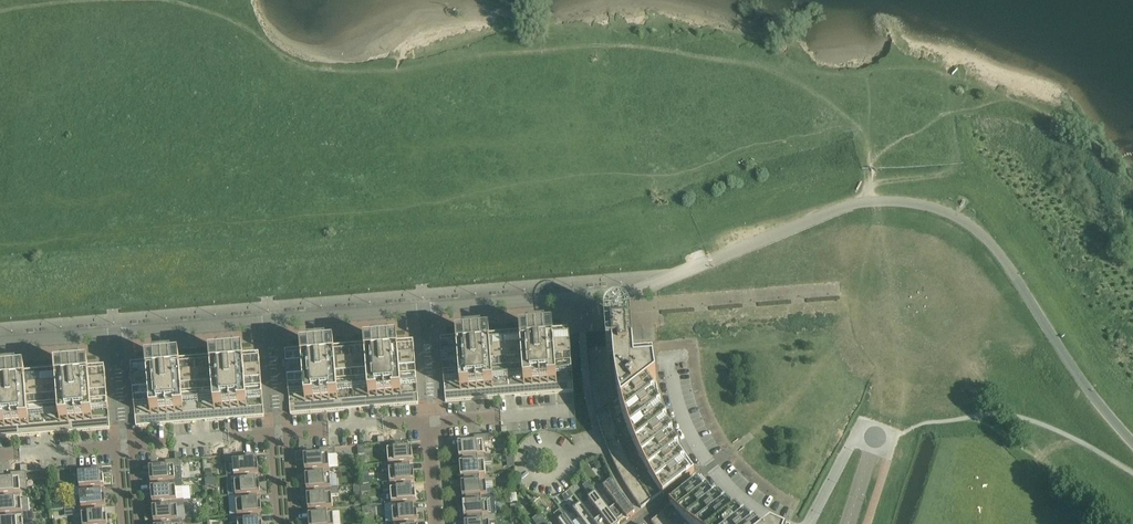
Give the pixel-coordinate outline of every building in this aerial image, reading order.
[(673,438),(667,425),(664,416),(660,401),(656,387),(654,373),(653,373),(653,374),(635,376),(631,326),(631,324),(630,322),(629,320),(628,318),(626,316),(624,315),(622,314),(620,314),(618,314),(616,314),(613,315),(611,316),(610,317),(608,319),(607,321),(606,323),(605,326),(605,328),(607,356),(613,355),(615,373),(616,387),(619,400),(597,416),(602,433),(608,449),(615,465),(621,478),(629,490),(637,503),(641,508),(661,493),(663,496),(694,472),(685,460),(680,451),(673,438)] [(527,336),(505,338),(510,397),(573,391),(574,391),(569,333),(546,335),(546,331),(545,331),(528,333),(527,333),(527,336)] [(463,341),(441,343),(445,402),(446,402),(499,397),(510,397),(505,338),(483,340),(482,336),(481,336),(464,338),(463,338),(463,341)] [(372,349),(350,351),(354,409),(382,407),(418,404),(414,345),(391,347),(391,344),(390,344),(372,345),(371,345),(372,349)] [(308,354),(285,356),(290,410),(290,414),(327,411),(354,409),(350,351),(328,352),(327,349),(326,349),(309,350),(308,350),(308,354)] [(217,361),(195,363),(200,421),(228,419),(264,416),(264,412),(259,358),(237,360),(236,356),(235,356),(218,358),(217,358),(217,361)] [(154,366),(131,368),(135,422),(136,426),(173,424),(200,421),(195,363),(173,365),(173,361),(172,361),(154,363),(154,366)] [(63,374),(41,375),(46,434),(73,432),(110,429),(109,424),(105,370),(82,372),(82,369),(81,369),(64,370),(63,370),(63,374)] [(18,436),(46,434),(41,375),(19,377),(18,374),(0,375),(0,438),(18,436)] [(462,448),(458,448),(459,458),(491,455),(484,456),(483,443),(490,443),(489,435),(474,437),(475,444),(461,445),(462,448)] [(409,452),(409,449),(396,450),(395,443),(385,444),(380,444),(380,451),(387,451),(388,463),(381,464),(413,462),(412,452),(409,452)] [(304,460),(305,470),(329,468),(328,456),(336,455),(335,448),(320,449),(320,456),(307,457),(307,460),(304,460)] [(234,476),(259,474),(258,464),(255,464),(254,461),(252,461),(252,454),(231,456),(224,456),(224,457),(225,457),(227,477),(234,476)] [(491,455),(459,458),(462,458),(463,468),(460,468),(461,478),(464,478),(479,477),(485,476),(484,464),(492,463),(491,455)] [(153,472),(150,473),(150,483),(175,481),(182,480),(181,467),(181,460),(175,460),(165,461),(166,468),(153,469),(153,472)] [(383,484),(414,482),(414,472),(410,472),(410,462),(413,462),(381,464),(382,472),(389,471),(390,483),(383,484)] [(76,468),(71,469),(71,477),(79,476),(80,488),(104,486),(103,476),(100,477),(100,474),(98,474),(98,467),(86,467),(76,468)] [(306,491),(310,490),(331,488),(330,475),(324,476),(323,469),(329,469),(329,468),(305,470),(305,471),(308,471),(309,480),(305,480),(306,491)] [(49,470),(41,471),(41,479),(49,478),(49,470)] [(20,493),(28,493),(26,473),(28,473),(28,472),(21,473),(19,473),(11,473),(11,481),(0,481),(0,495),(20,493)] [(234,476),(227,477),(228,496),(242,495),(260,494),(259,484),(256,484),(255,475),(259,474),(234,476)] [(465,487),(461,488),(462,498),(494,495),(487,495),(486,483),(480,483),(479,477),(464,478),(465,487)] [(175,481),(150,483),(154,483),(154,492),(151,493),(152,503),(184,500),(184,499),(183,487),(182,480),(175,481)] [(635,514),(630,507),(621,494),(613,480),(603,487),(615,504),(608,510),(618,523),(625,517),(627,519),(635,514)] [(679,497),(669,504),(671,506),(651,522),(653,523),(746,523),(739,519),(727,509),(717,499),(710,492),(700,480),(679,497)] [(589,481),(584,484),(589,494),(594,492),(589,481)] [(384,504),(416,502),(415,491),(412,492),(411,482),(414,482),(383,484),(383,492),(390,491),(391,503),(384,504)] [(80,488),(72,489),(73,497),(80,496),(81,509),(103,507),(106,507),(105,496),(102,496),(101,492),(101,487),(104,487),(104,486),(80,488)] [(307,500),(308,510),(333,508),(332,495),(339,494),(338,488),(331,488),(310,490),(310,500),(307,500)] [(569,491),(562,496),(566,501),(573,496),(569,491)] [(16,514),(30,513),(29,499),(21,500),(20,493),(0,495),(0,515),(16,514)] [(593,521),(595,523),(619,523),(618,523),(608,510),(595,493),(588,499),(600,515),(593,521)] [(260,494),(235,496),(242,496),(242,502),(236,503),(237,515),(230,516),(262,514),(261,504),(258,504),(257,495),(260,494)] [(494,495),(462,498),(465,498),(466,507),(463,508),(464,518),(496,515),(494,495)] [(184,500),(152,503),(155,503),(156,512),(153,512),(154,522),(185,520),(184,500)] [(384,504),(386,523),(418,521),(417,511),(414,512),(413,502),(416,502),(384,504)] [(593,521),(580,504),(573,510),(583,523),(595,523),(593,521)] [(74,509),(75,516),(82,516),(82,523),(107,523),(107,516),(103,516),(103,512),(103,507),(81,509),(74,509)] [(309,523),(334,523),(333,515),(327,515),(326,509),(333,508),(308,510),(311,510),(312,520),(309,520),(309,523)] [(556,513),(555,516),(559,521),(564,517),(559,510),(556,513)] [(0,515),(1,515),(1,523),(23,523),(23,522),(34,521),(33,512),(30,513),(16,514),(0,515)] [(262,514),(230,516),(230,523),(238,523),(263,523),(259,523),(259,514),(262,514)] [(464,518),(467,518),(467,523),(489,523),(496,522),(496,515),(464,518)] [(565,516),(564,517),(559,521),(558,522),(560,523),(572,523),(565,516)]
